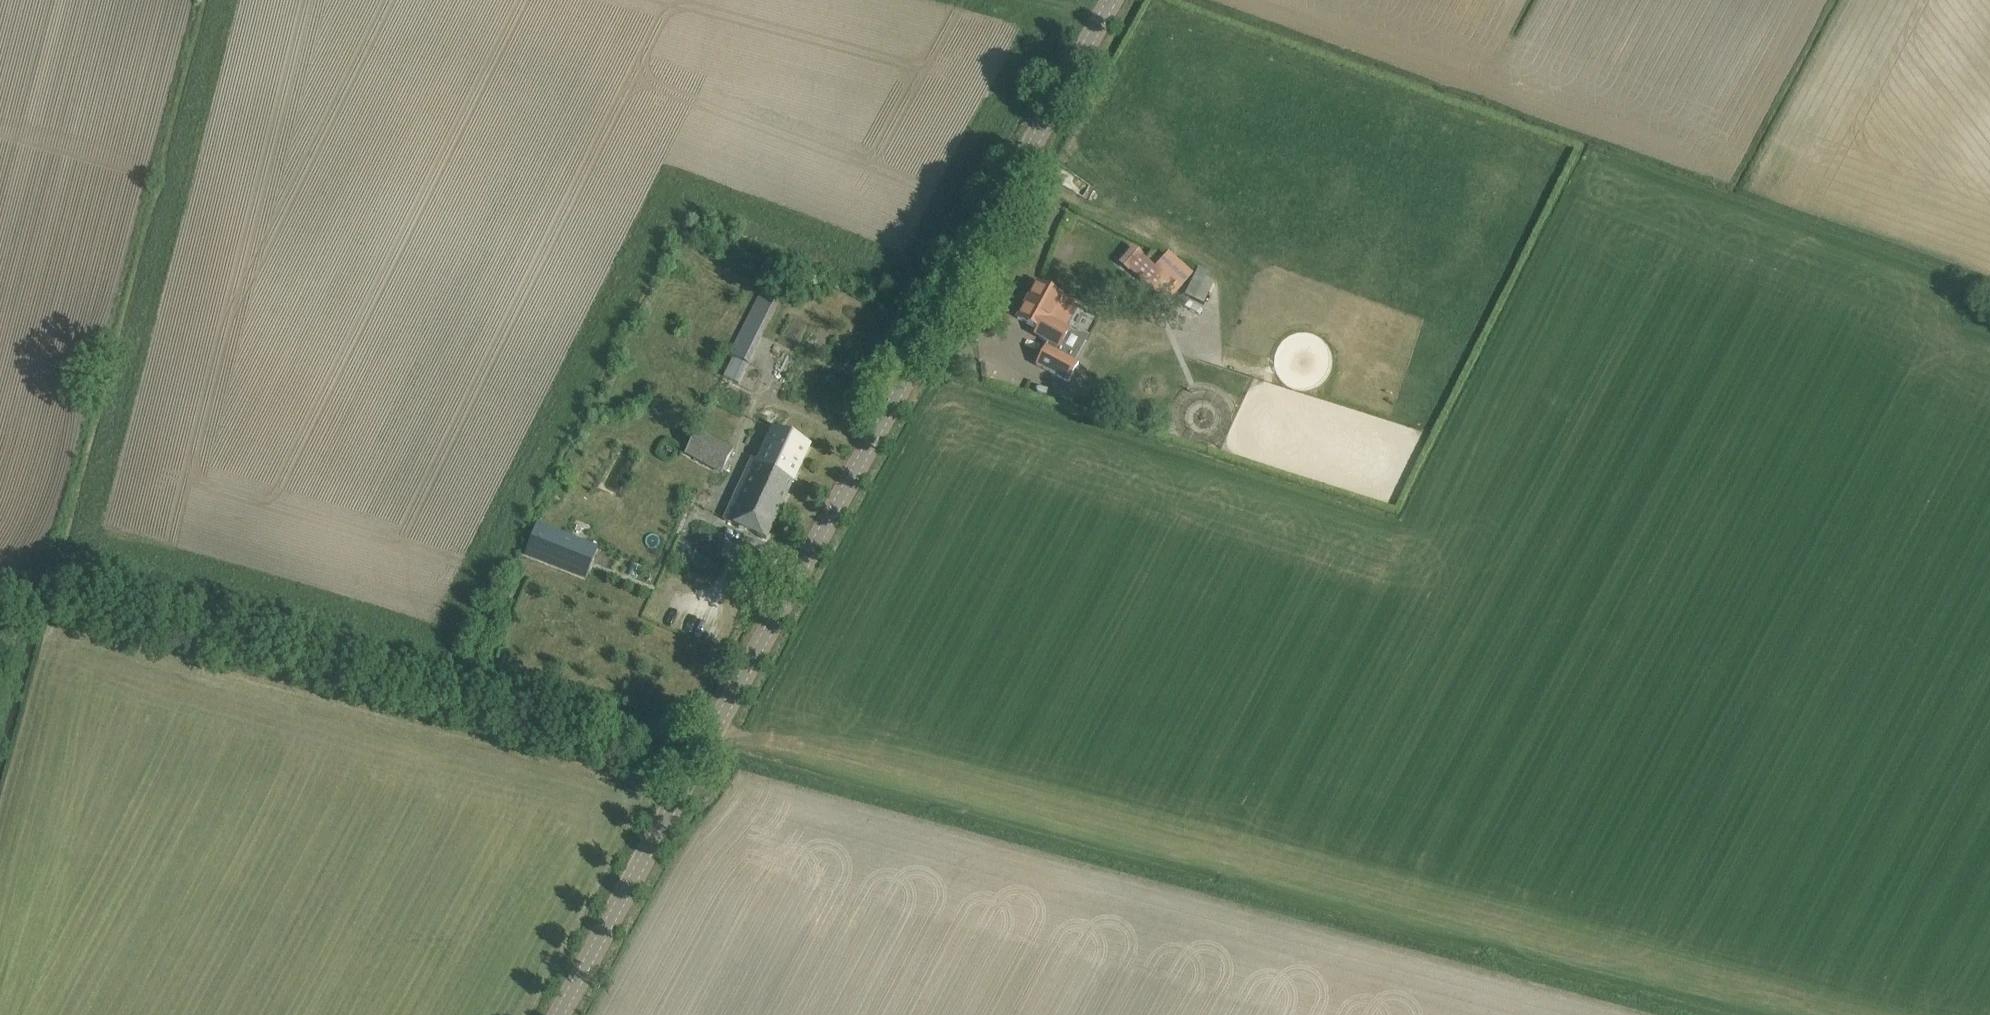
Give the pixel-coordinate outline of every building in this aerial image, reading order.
[(1181,289),(1144,255),(1134,246),(1119,262),(1128,271),(1129,270),(1164,304),(1181,289)] [(1208,273),(1197,268),(1184,294),(1203,304),(1214,282),(1205,278),(1208,273)] [(1048,343),(1036,365),(1067,382),(1077,363),(1076,362),(1089,336),(1067,325),(1078,305),(1037,283),(1017,319),(1042,332),(1039,338),(1048,343)] [(762,288),(732,353),(750,363),(784,300),(762,288)] [(725,376),(734,381),(741,368),(732,364),(725,376)] [(752,456),(723,519),(766,539),(809,445),(773,428),(759,459),(752,456)] [(697,429),(685,451),(721,471),(733,449),(697,429)] [(525,555),(585,579),(597,547),(537,523),(525,555)]
